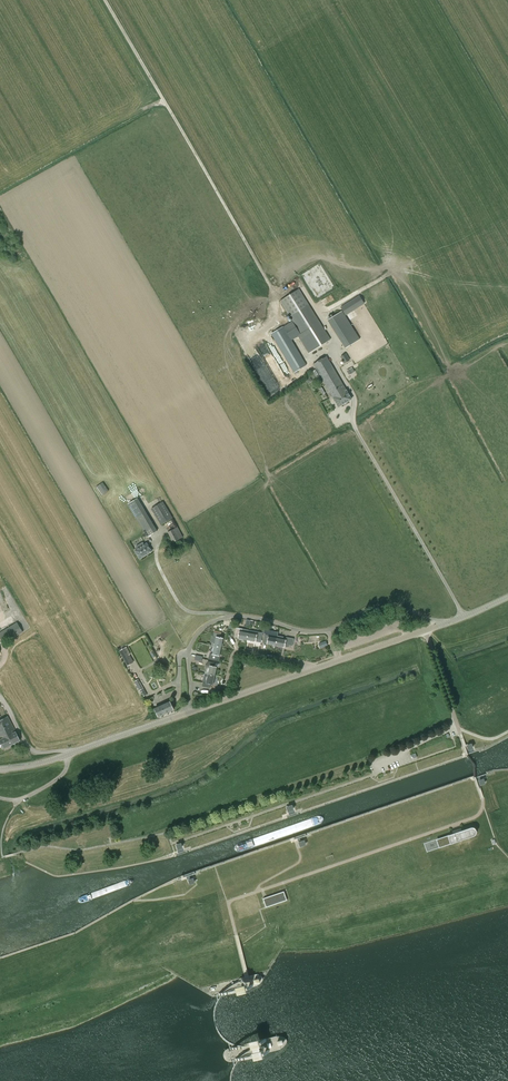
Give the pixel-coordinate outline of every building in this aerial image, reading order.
[(309,306),(298,289),(280,301),(292,321),(283,326),(282,323),(269,331),(294,373),(306,365),(292,340),(298,337),(300,340),(299,341),(307,353),(330,339),(322,326),(323,326),(310,305),(309,306)] [(345,315),(365,304),(360,294),(339,305),(345,315)] [(342,311),(327,320),(345,348),(360,339),(342,311)] [(346,390),(345,389),(326,356),(313,364),(333,398),(338,407),(352,399),(346,389),(346,390)] [(102,495),(108,491),(103,482),(96,487),(102,495)] [(137,498),(127,504),(147,537),(157,531),(137,498)] [(161,525),(173,518),(163,501),(151,509),(161,525)] [(173,542),(183,537),(177,527),(167,532),(173,542)] [(134,552),(139,560),(151,552),(146,544),(144,545),(143,542),(135,547),(137,550),(134,552)] [(23,632),(17,622),(0,632),(0,638),(3,644),(23,632)] [(239,629),(236,629),(235,635),(238,635),(238,638),(247,640),(248,630),(242,629),(242,632),(239,631),(239,629)] [(248,630),(247,640),(256,641),(256,639),(260,639),(261,632),(248,630)] [(221,647),(223,638),(221,637),(221,634),(214,633),(213,636),(216,637),(214,643),(212,643),(212,645),(221,647)] [(271,637),(268,637),(269,634),(265,633),(263,643),(267,643),(267,644),(276,645),(278,635),(277,635),(271,634),(271,637)] [(286,640),(283,639),(284,636),(278,635),(276,645),(288,648),(289,645),(292,646),(294,638),(286,637),(286,640)] [(221,647),(212,645),(211,647),(213,647),(212,654),(210,654),(208,659),(218,662),(221,647)] [(126,647),(119,651),(123,658),(126,664),(132,661),(129,655),(127,651),(128,651),(126,647)] [(215,676),(217,667),(214,666),(215,663),(208,661),(207,665),(210,665),(208,672),(205,672),(205,674),(215,676)] [(213,685),(215,676),(205,674),(205,676),(207,676),(206,683),(203,682),(202,686),(209,687),(210,684),(213,685)] [(142,689),(140,685),(141,685),(138,679),(135,681),(138,686),(137,687),(143,697),(147,694),(143,689),(142,689)] [(166,694),(175,690),(172,682),(162,687),(166,694)] [(173,710),(170,702),(167,703),(167,702),(164,703),(164,704),(154,709),(158,717),(173,710)] [(0,721),(0,738),(1,739),(0,740),(0,741),(4,749),(20,741),(8,716),(5,718),(0,721)] [(470,826),(424,844),(427,852),(474,835),(477,834),(477,832),(477,831),(476,826),(475,826),(474,825),(473,825),(470,826)] [(419,840),(412,842),(415,849),(421,847),(419,840)] [(287,900),(284,891),(263,898),(266,907),(287,900)] [(254,979),(255,982),(260,982),(258,974),(250,975),(251,980),(254,979)]
